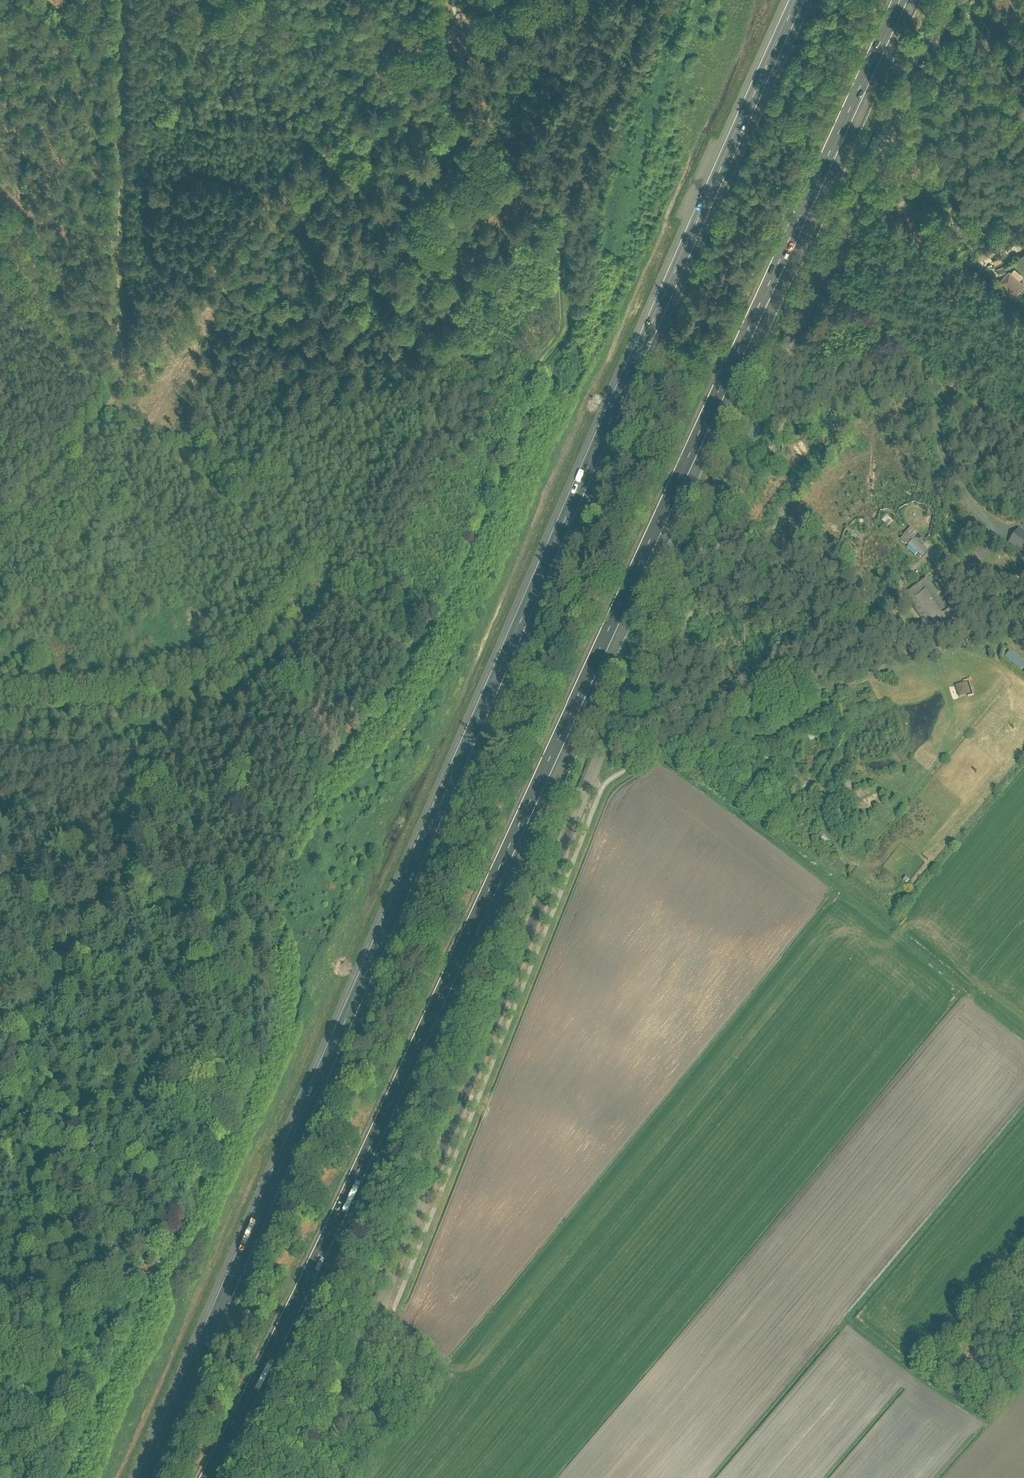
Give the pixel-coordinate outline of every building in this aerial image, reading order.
[(953,243),(960,241),(959,234),(951,235),(953,243)] [(1016,293),(1023,283),(1008,270),(1000,280),(1016,293)] [(923,558),(928,552),(913,541),(908,547),(923,558)] [(941,607),(935,598),(938,595),(927,580),(904,596),(923,623),(929,619),(940,634),(960,620),(952,610),(949,612),(944,605),(941,607)]
